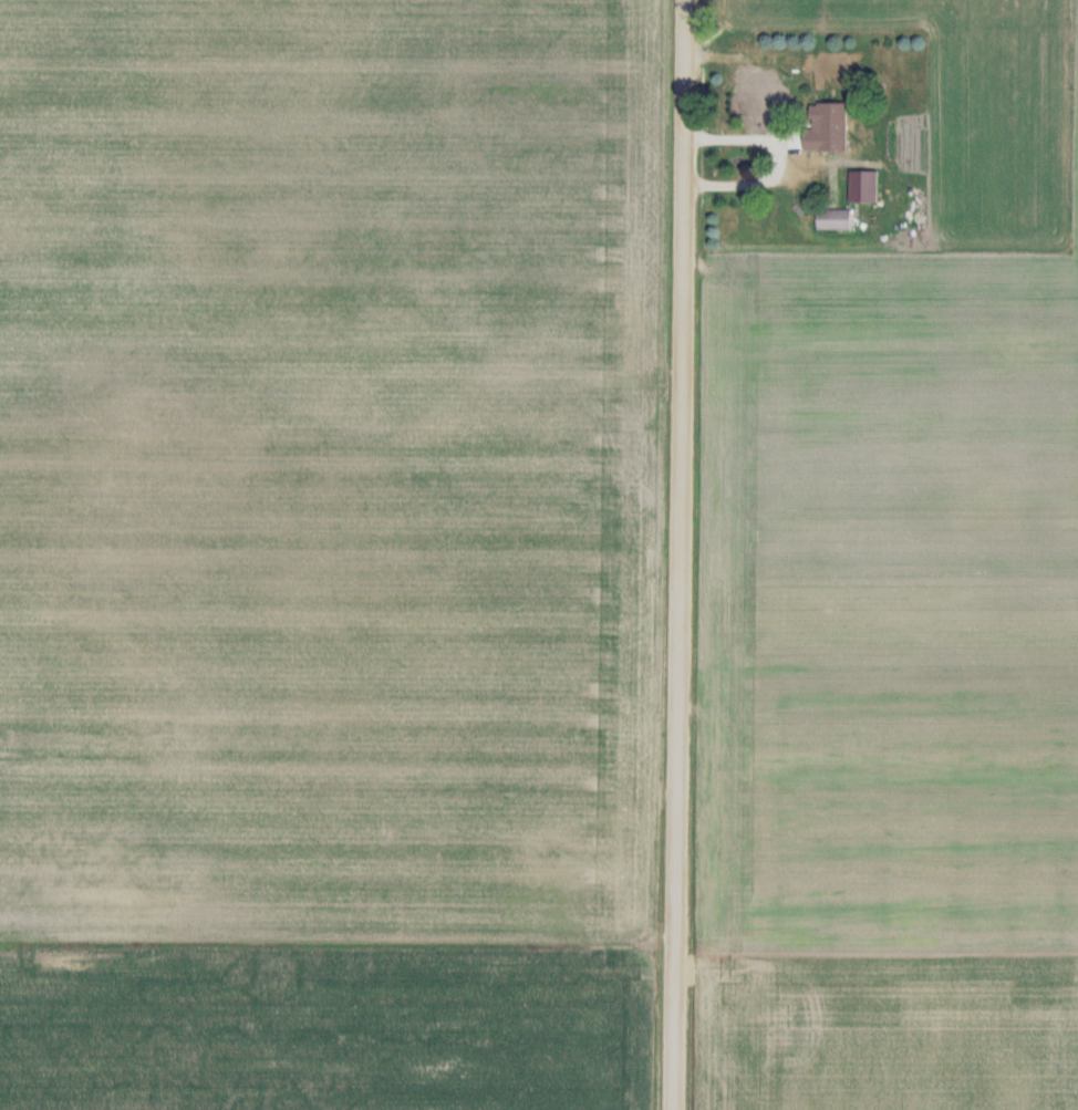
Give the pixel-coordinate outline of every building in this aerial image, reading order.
[(882,172),(851,172),(851,205),(882,205),(882,172)] [(854,231),(854,213),(818,213),(818,231),(854,231)]
